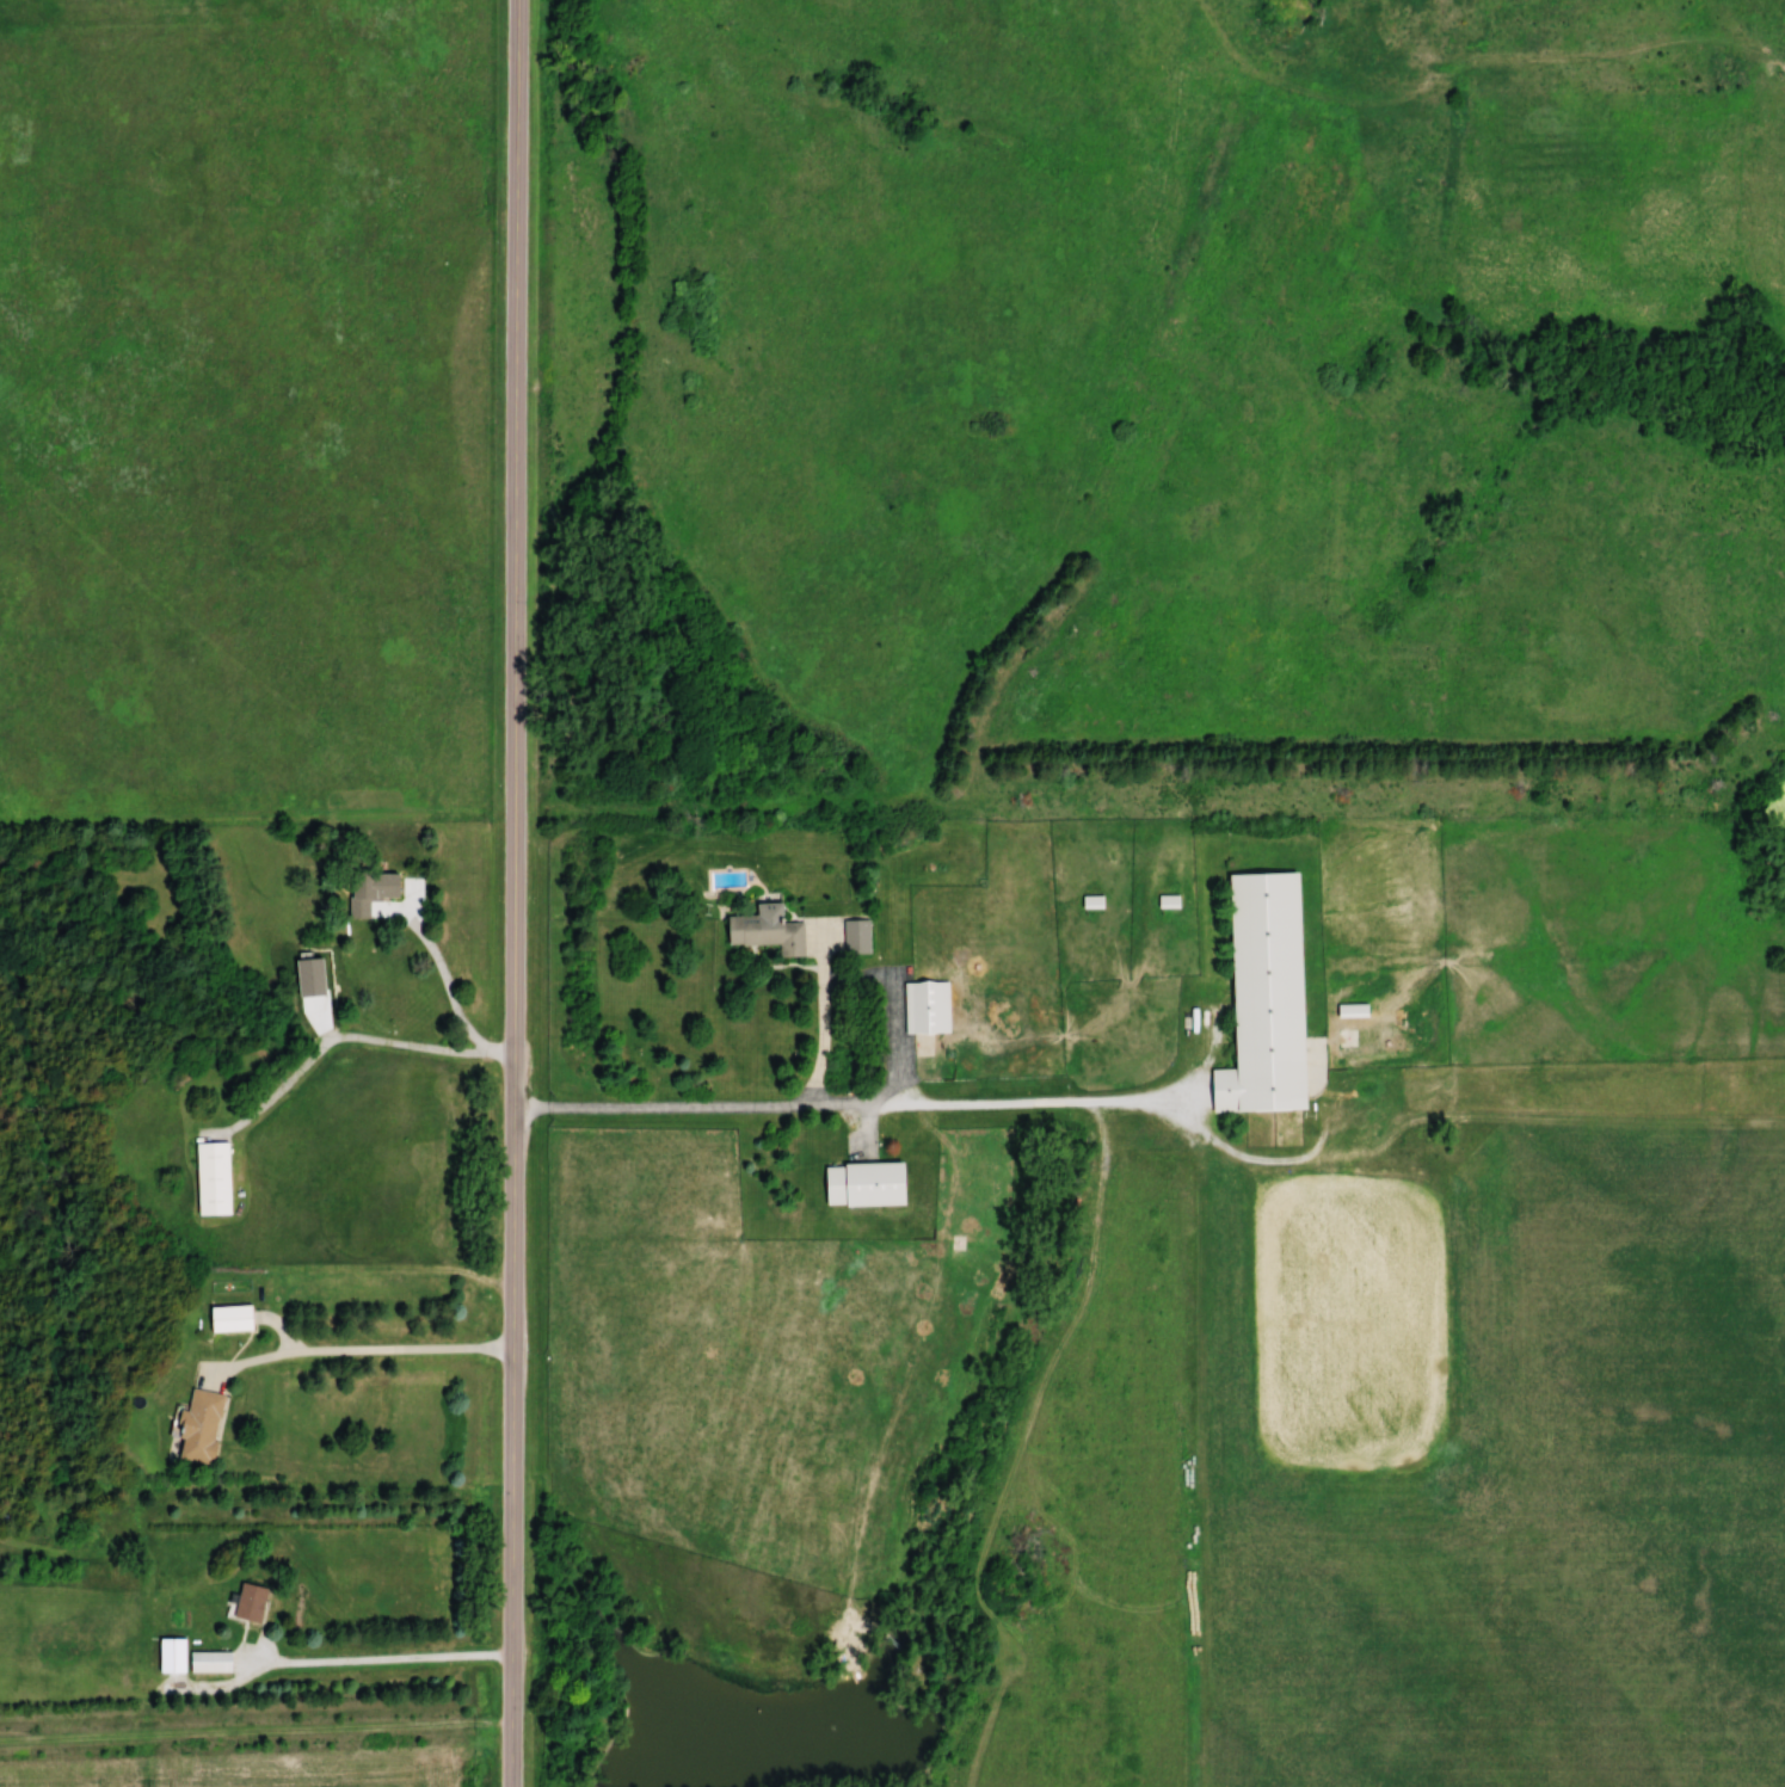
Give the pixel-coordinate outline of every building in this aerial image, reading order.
[(1299,1109),(1294,872),(1225,873),(1229,1069),(1207,1069),(1208,1112),(1299,1109)] [(398,876),(346,876),(346,920),(366,920),(367,901),(397,902),(398,876)] [(1100,910),(1100,898),(1079,898),(1079,910),(1100,910)] [(1175,909),(1175,898),(1156,898),(1156,909),(1175,909)] [(777,959),(802,958),(801,924),(780,924),(779,904),(752,904),(752,917),(722,918),(722,947),(776,945),(777,959)] [(867,956),(867,921),(842,921),(842,956),(867,956)] [(946,1035),(946,984),(902,984),(902,1035),(946,1035)] [(1362,1004),(1334,1004),(1334,1017),(1362,1017),(1362,1004)] [(229,1145),(191,1146),(193,1216),(231,1215),(229,1145)] [(898,1166),(820,1166),(820,1209),(898,1208),(898,1166)] [(246,1306),(204,1306),(204,1332),(246,1332),(246,1306)] [(173,1458),(207,1464),(220,1395),(188,1389),(183,1412),(172,1410),(167,1436),(177,1438),(173,1458)] [(256,1624),(262,1588),(235,1583),(229,1619),(256,1624)] [(154,1673),(180,1673),(180,1639),(154,1639),(154,1673)] [(228,1672),(228,1653),(186,1653),(186,1672),(228,1672)]
